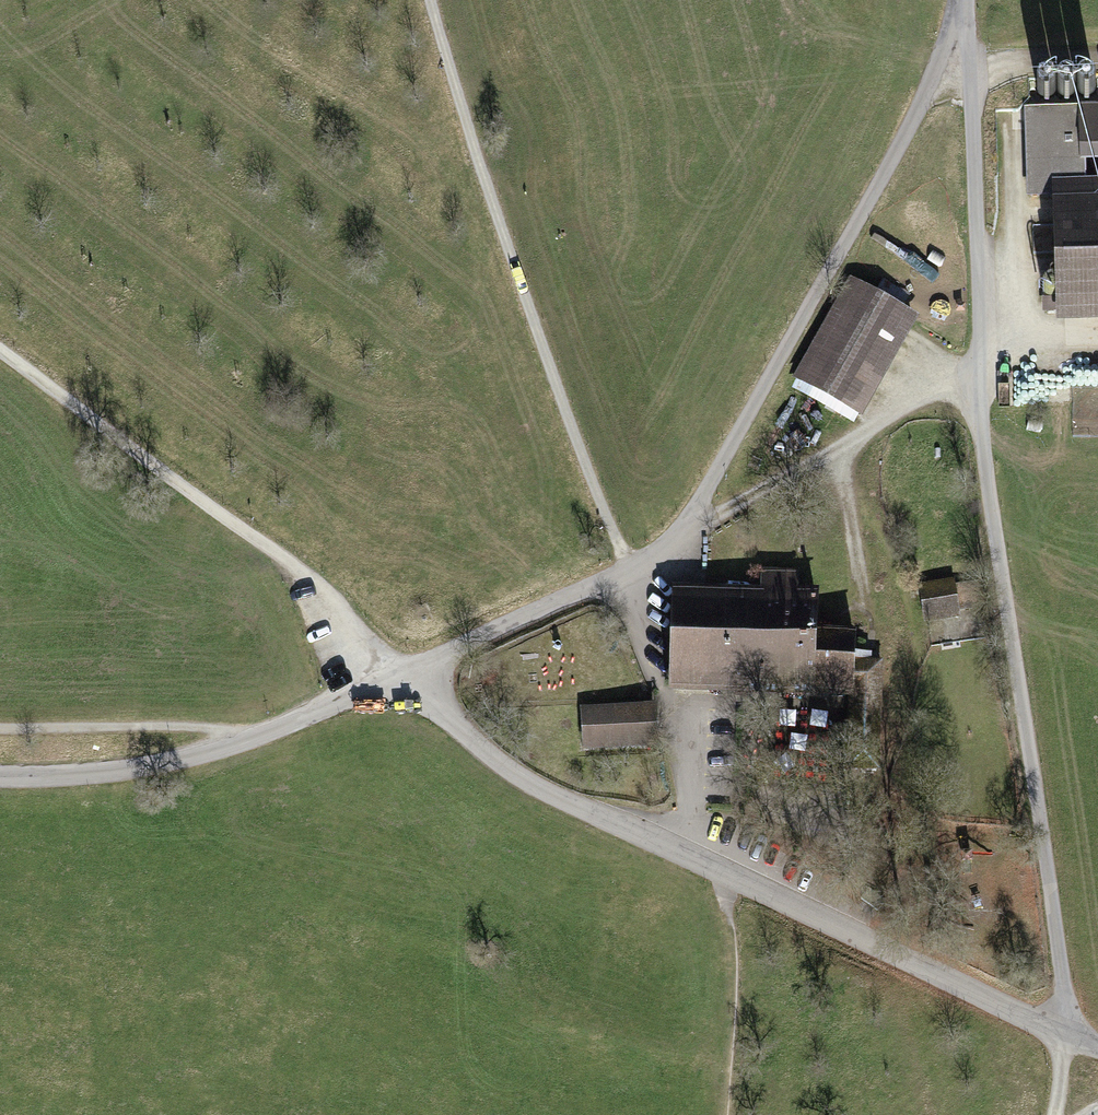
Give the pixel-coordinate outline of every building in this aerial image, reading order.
[(1051,197),(1051,181),(1085,180),(1084,161),(1097,160),(1097,106),(1024,108),(1027,198),(1051,197)] [(1056,323),(1097,322),(1097,179),(1085,180),(1051,181),(1051,197),(1056,323)] [(792,379),(862,418),(919,317),(848,278),(792,379)] [(1054,299),(1040,300),(1040,313),(1054,313),(1054,299)] [(675,587),(672,690),(850,694),(849,752),(882,753),(884,660),(855,659),(856,633),(817,632),(818,590),(799,590),(799,569),(761,568),(761,589),(675,587)] [(925,625),(960,618),(953,579),(918,585),(925,625)] [(582,751),(658,747),(656,703),(580,707),(582,751)]
